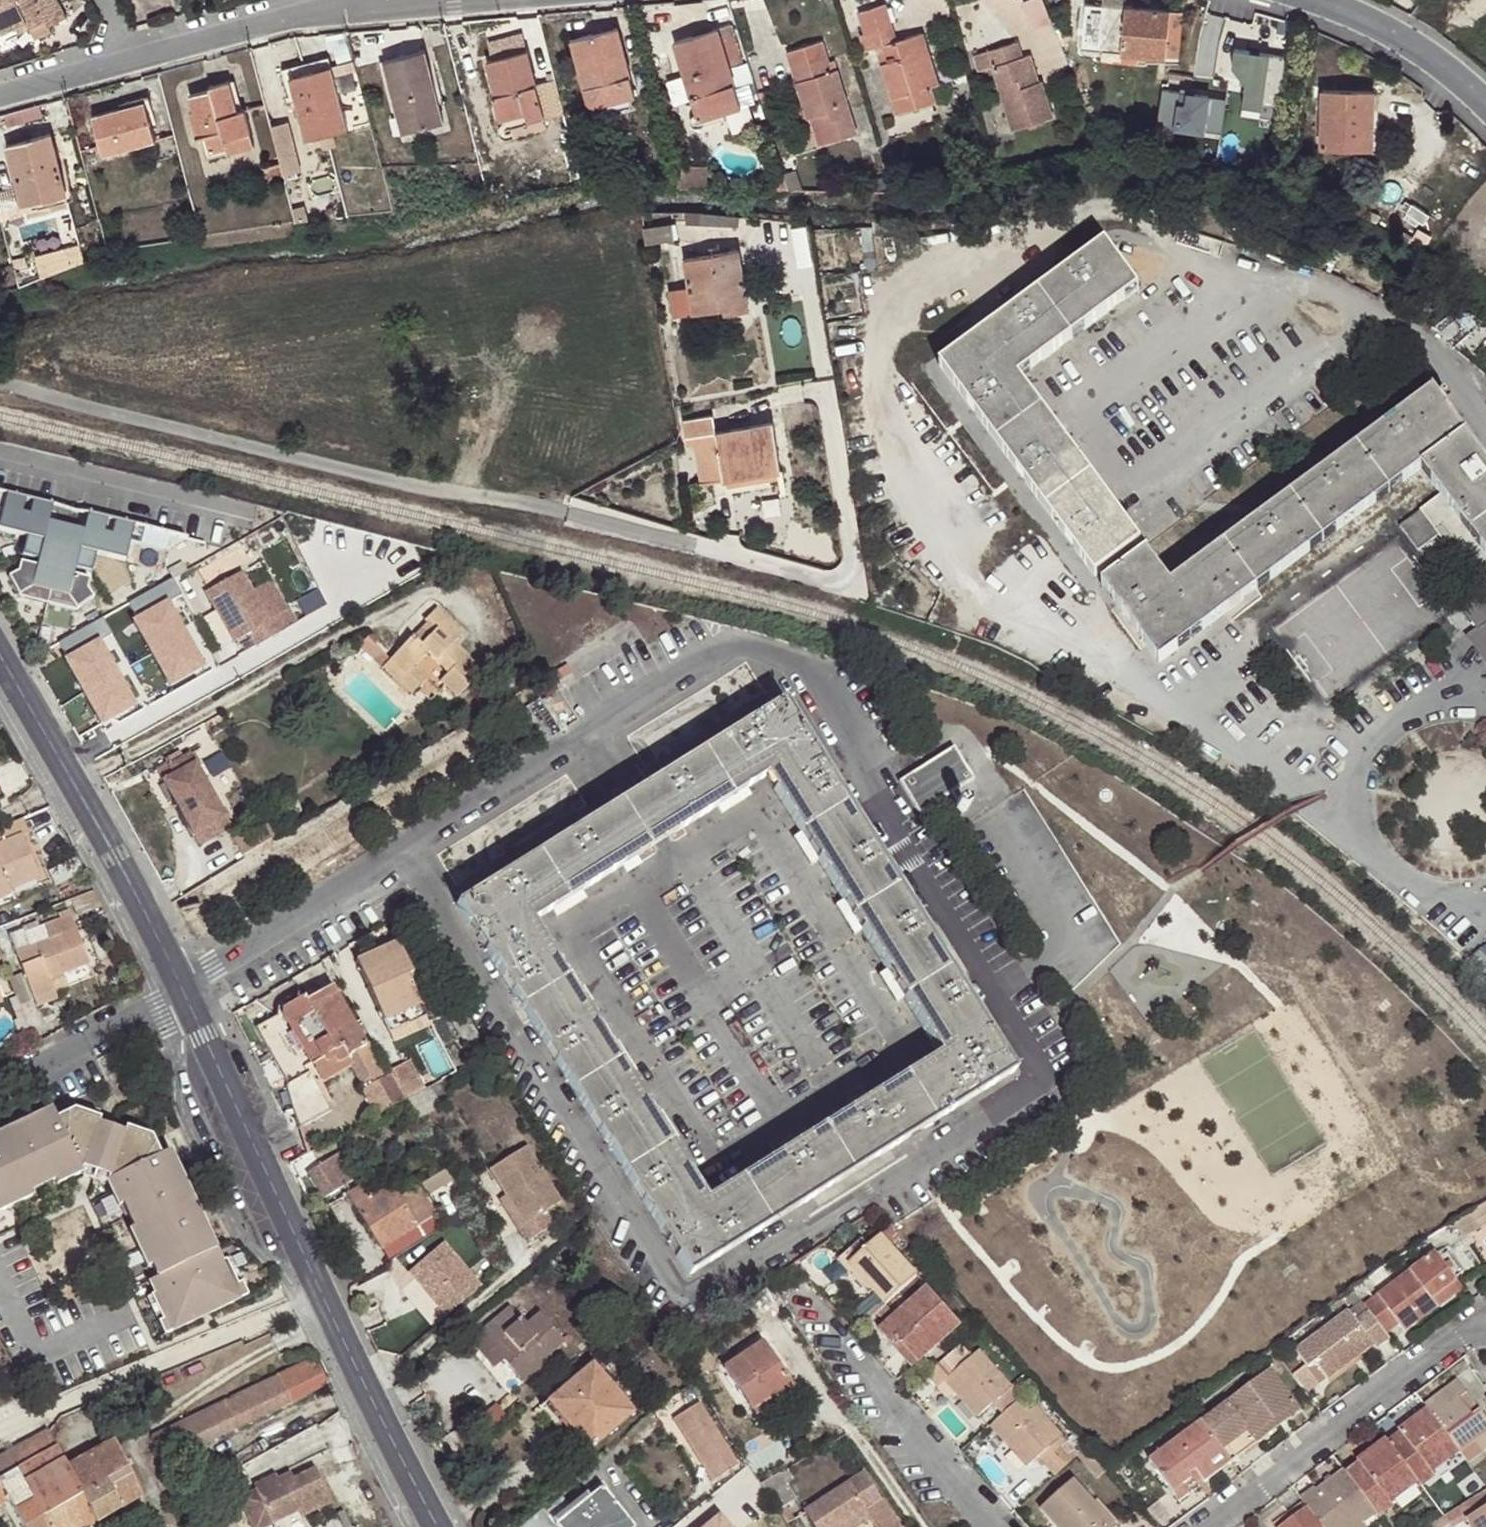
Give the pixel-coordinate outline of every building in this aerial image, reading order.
[(5,30),(16,24),(26,18),(29,27),(45,20),(48,25),(65,17),(56,0),(37,0),(36,1),(35,0),(0,0),(0,20),(5,30)] [(1050,17),(1046,0),(1027,0),(1033,21),(1050,17)] [(1164,57),(1168,10),(1125,5),(1125,0),(1101,0),(1101,2),(1085,0),(1080,47),(1164,57)] [(856,11),(864,33),(891,24),(884,2),(856,11)] [(1168,10),(1164,57),(1178,58),(1183,12),(1168,10)] [(18,32),(29,27),(26,18),(16,24),(18,32)] [(732,23),(674,40),(695,112),(692,114),(690,116),(690,119),(691,122),(694,125),(699,126),(727,117),(724,110),(740,106),(727,68),(744,62),(732,23)] [(938,82),(928,52),(917,55),(911,34),(896,38),(891,24),(864,33),(858,34),(863,49),(876,46),(895,110),(936,99),(931,84),(938,82)] [(615,27),(570,39),(584,97),(587,101),(591,104),(595,105),(600,104),(634,95),(615,27)] [(917,55),(928,52),(921,31),(911,34),(917,55)] [(1038,78),(1035,79),(1027,81),(1025,75),(1033,72),(1027,54),(1020,56),(1015,41),(986,50),(1011,129),(1050,116),(1038,78)] [(1225,43),(1220,74),(1243,78),(1239,100),(1278,106),(1287,53),(1225,43)] [(401,111),(406,130),(441,121),(423,48),(384,58),(397,111),(401,111)] [(498,117),(501,116),(523,111),(524,118),(542,113),(526,51),(487,61),(495,95),(492,95),(498,117)] [(817,113),(819,122),(825,141),(855,131),(835,69),(830,70),(825,55),(790,67),(805,117),(809,115),(817,113)] [(283,79),(289,77),(305,72),(306,78),(331,71),(327,56),(280,69),(283,79)] [(305,72),(289,77),(305,138),(321,134),(323,142),(334,139),(331,131),(347,127),(331,71),(306,78),(305,72)] [(1027,81),(1035,79),(1033,72),(1025,75),(1027,81)] [(207,157),(228,152),(224,139),(249,131),(243,108),(237,109),(231,81),(210,86),(210,89),(190,94),(195,110),(191,112),(197,136),(201,135),(207,157)] [(1159,123),(1225,130),(1229,93),(1163,86),(1159,123)] [(1319,146),(1371,147),(1372,90),(1320,88),(1319,146)] [(91,115),(102,154),(156,139),(144,96),(119,103),(119,107),(91,115)] [(397,132),(406,130),(401,111),(397,111),(391,113),(397,132)] [(523,111),(501,116),(503,127),(543,118),(542,113),(524,118),(523,111)] [(811,125),(819,122),(817,113),(809,115),(811,125)] [(292,119),(275,122),(283,171),(301,168),(292,119)] [(224,139),(228,152),(253,145),(249,131),(224,139)] [(21,207),(45,200),(43,193),(66,186),(52,133),(6,145),(21,207)] [(283,174),(280,164),(265,168),(267,178),(283,174)] [(778,190),(787,188),(782,172),(771,174),(772,183),(773,186),(776,189),(778,190)] [(43,193),(45,200),(68,194),(66,186),(43,193)] [(670,221),(645,225),(648,241),(672,237),(670,221)] [(41,271),(87,264),(84,242),(37,250),(41,271)] [(1135,289),(1102,244),(1073,266),(1044,287),(1078,331),(1135,289)] [(692,311),(725,305),(724,298),(746,295),(738,247),(683,257),(692,311)] [(1017,378),(1078,331),(1044,287),(1017,308),(984,333),(1017,378)] [(724,298),(725,305),(725,310),(748,306),(746,295),(724,298)] [(984,333),(941,365),(983,422),(994,436),(1038,405),(1017,378),(984,333)] [(1389,421),(1364,439),(1397,483),(1419,468),(1464,436),(1430,390),(1389,421)] [(1087,474),(1038,405),(994,436),(1032,490),(1043,506),(1087,474)] [(694,444),(700,482),(780,469),(772,422),(715,431),(713,413),(683,418),(688,444),(694,444)] [(1419,468),(1443,499),(1459,521),(1485,502),(1485,466),(1464,436),(1419,468)] [(1397,483),(1364,439),(1318,473),(1297,489),(1328,534),(1397,483)] [(1093,574),(1137,542),(1087,474),(1043,506),(1083,559),(1093,574)] [(1328,534),(1297,489),(1264,513),(1231,537),(1263,582),(1328,534)] [(52,504),(0,491),(0,509),(1,510),(0,515),(0,529),(26,536),(21,554),(38,558),(36,565),(20,561),(17,570),(7,576),(18,595),(32,587),(49,592),(66,597),(75,610),(93,598),(86,588),(89,578),(73,574),(74,568),(90,572),(95,553),(124,560),(129,542),(140,544),(144,527),(87,513),(78,549),(43,540),(52,504)] [(1459,521),(1485,555),(1485,557),(1485,502),(1459,521)] [(1263,582),(1231,537),(1198,562),(1168,584),(1199,630),(1263,582)] [(1199,630),(1145,552),(1102,585),(1129,623),(1157,661),(1199,630)] [(259,644),(285,629),(277,615),(270,619),(242,571),(207,591),(222,616),(225,613),(229,620),(228,626),(236,640),(251,632),(259,644)] [(171,579),(130,602),(139,619),(134,621),(170,687),(204,668),(168,603),(181,596),(171,579)] [(47,602),(49,592),(32,587),(18,595),(47,602)] [(47,602),(75,610),(66,597),(49,592),(47,602)] [(409,638),(388,661),(404,677),(399,681),(412,694),(425,679),(412,667),(426,653),(446,673),(438,681),(455,697),(480,671),(451,644),(462,633),(434,607),(422,620),(424,622),(433,631),(418,647),(409,638)] [(102,618),(60,641),(69,658),(65,661),(101,726),(135,707),(99,642),(111,635),(102,618)] [(424,622),(409,638),(418,647),(433,631),(424,622)] [(1485,643),(1485,624),(1477,631),(1485,643)] [(375,633),(362,642),(376,664),(389,655),(375,633)] [(404,677),(388,661),(383,666),(399,681),(404,677)] [(782,701),(696,756),(724,801),(765,775),(811,747),(782,701)] [(812,850),(858,822),(811,747),(765,775),(812,850)] [(900,782),(918,811),(972,777),(954,748),(900,782)] [(157,771),(194,837),(225,817),(188,753),(181,756),(179,753),(166,760),(168,765),(157,771)] [(696,756),(611,808),(640,854),(724,801),(696,756)] [(981,794),(987,805),(1000,798),(993,787),(981,794)] [(611,808),(530,859),(559,904),(640,854),(611,808)] [(225,817),(194,837),(199,845),(230,827),(225,817)] [(242,855),(274,836),(263,817),(231,837),(242,855)] [(22,820),(0,829),(0,902),(11,897),(7,889),(4,880),(34,868),(27,852),(23,855),(15,838),(20,836),(28,834),(22,820)] [(854,916),(899,888),(858,822),(812,850),(854,916)] [(27,852),(20,836),(15,838),(23,855),(27,852)] [(532,921),(559,904),(530,859),(457,905),(485,950),(532,921)] [(4,880),(7,889),(37,876),(34,868),(4,880)] [(898,987),(944,959),(899,888),(854,916),(898,987)] [(31,999),(53,990),(49,979),(88,963),(69,915),(41,925),(46,940),(14,952),(31,999)] [(573,986),(532,921),(485,950),(526,1015),(573,986)] [(357,960),(383,1021),(420,1005),(407,976),(412,974),(398,942),(357,960)] [(940,1054),(986,1025),(944,959),(898,987),(940,1054)] [(1061,1022),(1088,1067),(1150,1028),(1122,983),(1061,1022)] [(620,1062),(573,986),(526,1015),(574,1091),(620,1062)] [(345,1058),(376,1116),(404,1101),(405,1100),(391,1075),(374,1042),(365,1046),(334,987),(305,1004),(303,998),(283,1008),(280,1012),(280,1014),(282,1018),(255,1028),(282,1078),(297,1123),(328,1107),(310,1072),(336,1058),(338,1062),(345,1058)] [(57,998),(53,990),(31,999),(34,1006),(57,998)] [(420,1005),(383,1021),(388,1033),(426,1016),(420,1005)] [(482,1036),(463,1006),(447,1015),(467,1047),(482,1036)] [(940,1054),(895,1082),(924,1128),(1015,1071),(986,1025),(940,1054)] [(658,1123),(620,1062),(574,1091),(612,1152),(658,1123)] [(405,1100),(426,1089),(412,1063),(391,1075),(405,1100)] [(895,1082),(816,1131),(845,1177),(924,1128),(895,1082)] [(96,1128),(100,1119),(73,1109),(55,1117),(52,1109),(49,1110),(52,1116),(42,1121),(40,1115),(2,1132),(0,1133),(0,1211),(34,1195),(31,1190),(27,1181),(38,1175),(50,1169),(54,1179),(57,1185),(81,1173),(81,1170),(96,1128)] [(52,1116),(49,1110),(40,1115),(42,1121),(52,1116)] [(707,1199),(658,1123),(612,1152),(660,1229),(707,1199)] [(96,1175),(111,1133),(96,1128),(81,1170),(96,1175)] [(168,1157),(173,1155),(172,1151),(163,1156),(155,1139),(128,1129),(125,1138),(111,1133),(96,1175),(111,1180),(123,1206),(130,1203),(139,1198),(144,1209),(150,1221),(140,1226),(134,1229),(152,1267),(159,1263),(168,1258),(175,1270),(164,1275),(154,1280),(160,1292),(155,1295),(174,1331),(247,1296),(230,1260),(226,1261),(208,1224),(203,1227),(198,1217),(203,1214),(178,1164),(172,1168),(168,1157)] [(816,1131),(734,1183),(763,1229),(845,1177),(816,1131)] [(525,1223),(517,1228),(525,1242),(554,1224),(545,1210),(561,1201),(526,1146),(490,1169),(506,1196),(525,1223)] [(340,1154),(325,1163),(342,1188),(355,1177),(340,1154)] [(178,1164),(173,1155),(168,1157),(172,1168),(178,1164)] [(325,1163),(308,1174),(325,1199),(342,1188),(325,1163)] [(43,1185),(54,1179),(50,1169),(38,1175),(43,1185)] [(31,1190),(43,1185),(38,1175),(27,1181),(31,1190)] [(763,1229),(734,1183),(707,1199),(660,1229),(689,1275),(763,1229)] [(399,1198),(391,1186),(373,1197),(365,1185),(347,1196),(382,1249),(436,1215),(417,1187),(399,1198)] [(500,1201),(517,1228),(525,1223),(506,1196),(500,1201)] [(135,1214),(144,1209),(139,1198),(130,1203),(135,1214)] [(135,1214),(140,1226),(150,1221),(144,1209),(135,1214)] [(208,1224),(203,1214),(198,1217),(203,1227),(208,1224)] [(849,1266),(885,1305),(916,1277),(881,1238),(849,1266)] [(482,1287),(443,1246),(412,1275),(450,1316),(482,1287)] [(1437,1253),(1366,1305),(1387,1333),(1401,1323),(1408,1331),(1440,1306),(1434,1298),(1457,1280),(1437,1253)] [(159,1263),(164,1275),(175,1270),(168,1258),(159,1263)] [(1463,1289),(1457,1280),(1434,1298),(1440,1306),(1463,1289)] [(899,1343),(919,1365),(961,1327),(925,1288),(877,1331),(893,1348),(899,1343)] [(1375,1348),(1390,1337),(1387,1333),(1366,1305),(1364,1302),(1297,1350),(1309,1368),(1316,1363),(1326,1377),(1353,1358),(1350,1352),(1369,1340),(1375,1348)] [(495,1352),(504,1362),(522,1384),(552,1359),(549,1355),(563,1343),(540,1315),(525,1327),(511,1309),(471,1343),(486,1360),(495,1352)] [(912,1371),(919,1365),(899,1343),(893,1348),(912,1371)] [(725,1369),(750,1410),(774,1394),(778,1400),(793,1391),(763,1344),(725,1369)] [(494,1370),(504,1362),(495,1352),(486,1360),(494,1370)] [(949,1356),(926,1376),(937,1389),(946,1381),(978,1418),(993,1405),(1003,1417),(1015,1405),(1005,1394),(1010,1389),(977,1353),(960,1368),(949,1356)] [(327,1382),(314,1356),(151,1435),(164,1461),(327,1382)] [(548,1404),(590,1452),(634,1413),(592,1366),(548,1404)] [(1202,1420),(1231,1460),(1260,1439),(1257,1435),(1285,1415),(1287,1419),(1302,1407),(1272,1367),(1202,1420)] [(1424,1406),(1426,1409),(1459,1453),(1460,1455),(1474,1444),(1482,1453),(1485,1450),(1485,1420),(1479,1410),(1473,1415),(1459,1398),(1466,1393),(1457,1382),(1424,1406)] [(1466,1393),(1459,1398),(1473,1415),(1479,1410),(1466,1393)] [(1039,1459),(1055,1476),(1076,1457),(1077,1456),(1024,1398),(1015,1405),(1003,1417),(992,1427),(1029,1468),(1039,1459)] [(673,1421),(711,1482),(738,1466),(700,1405),(673,1421)] [(1400,1433),(1387,1442),(1419,1484),(1422,1488),(1435,1478),(1432,1473),(1459,1453),(1426,1409),(1398,1430),(1400,1433)] [(1178,1500),(1231,1460),(1202,1420),(1149,1460),(1178,1500)] [(87,1504),(97,1523),(142,1496),(105,1421),(56,1447),(87,1504)] [(97,1523),(87,1504),(56,1447),(53,1442),(46,1430),(9,1450),(36,1499),(51,1526),(90,1526),(97,1523)] [(1375,1513),(1379,1518),(1392,1507),(1391,1505),(1419,1484),(1387,1442),(1385,1439),(1356,1461),(1357,1463),(1345,1472),(1375,1513)] [(1474,1444),(1460,1455),(1467,1464),(1482,1453),(1474,1444)] [(1108,1469),(1087,1446),(1077,1456),(1076,1457),(1096,1479),(1108,1469)] [(9,1450),(0,1454),(0,1504),(11,1498),(26,1526),(51,1526),(36,1499),(9,1450)] [(303,1518),(333,1504),(317,1469),(295,1480),(288,1483),(285,1477),(278,1480),(277,1476),(255,1486),(273,1525),(300,1512),(303,1518)] [(1300,1499),(1306,1508),(1321,1526),(1357,1526),(1363,1522),(1375,1513),(1345,1472),(1343,1469),(1317,1490),(1316,1487),(1300,1499)] [(292,1474),(285,1477),(288,1483),(295,1480),(292,1474)] [(875,1526),(901,1526),(864,1474),(806,1511),(817,1526),(837,1526),(863,1510),(870,1520),(875,1526)] [(1057,1526),(1069,1526),(1095,1504),(1074,1480),(1041,1510),(1057,1526)] [(1397,1513),(1425,1492),(1422,1488),(1419,1484),(1391,1505),(1392,1507),(1397,1513)] [(554,1526),(626,1526),(630,1524),(601,1490),(554,1526)] [(1459,1507),(1471,1526),(1485,1526),(1485,1490),(1459,1507)] [(1095,1504),(1069,1526),(1115,1526),(1095,1504)] [(1306,1508),(1281,1526),(1321,1526),(1306,1508)] [(837,1526),(859,1526),(870,1520),(863,1510),(837,1526)] [(541,1512),(524,1526),(554,1526),(541,1512)]
